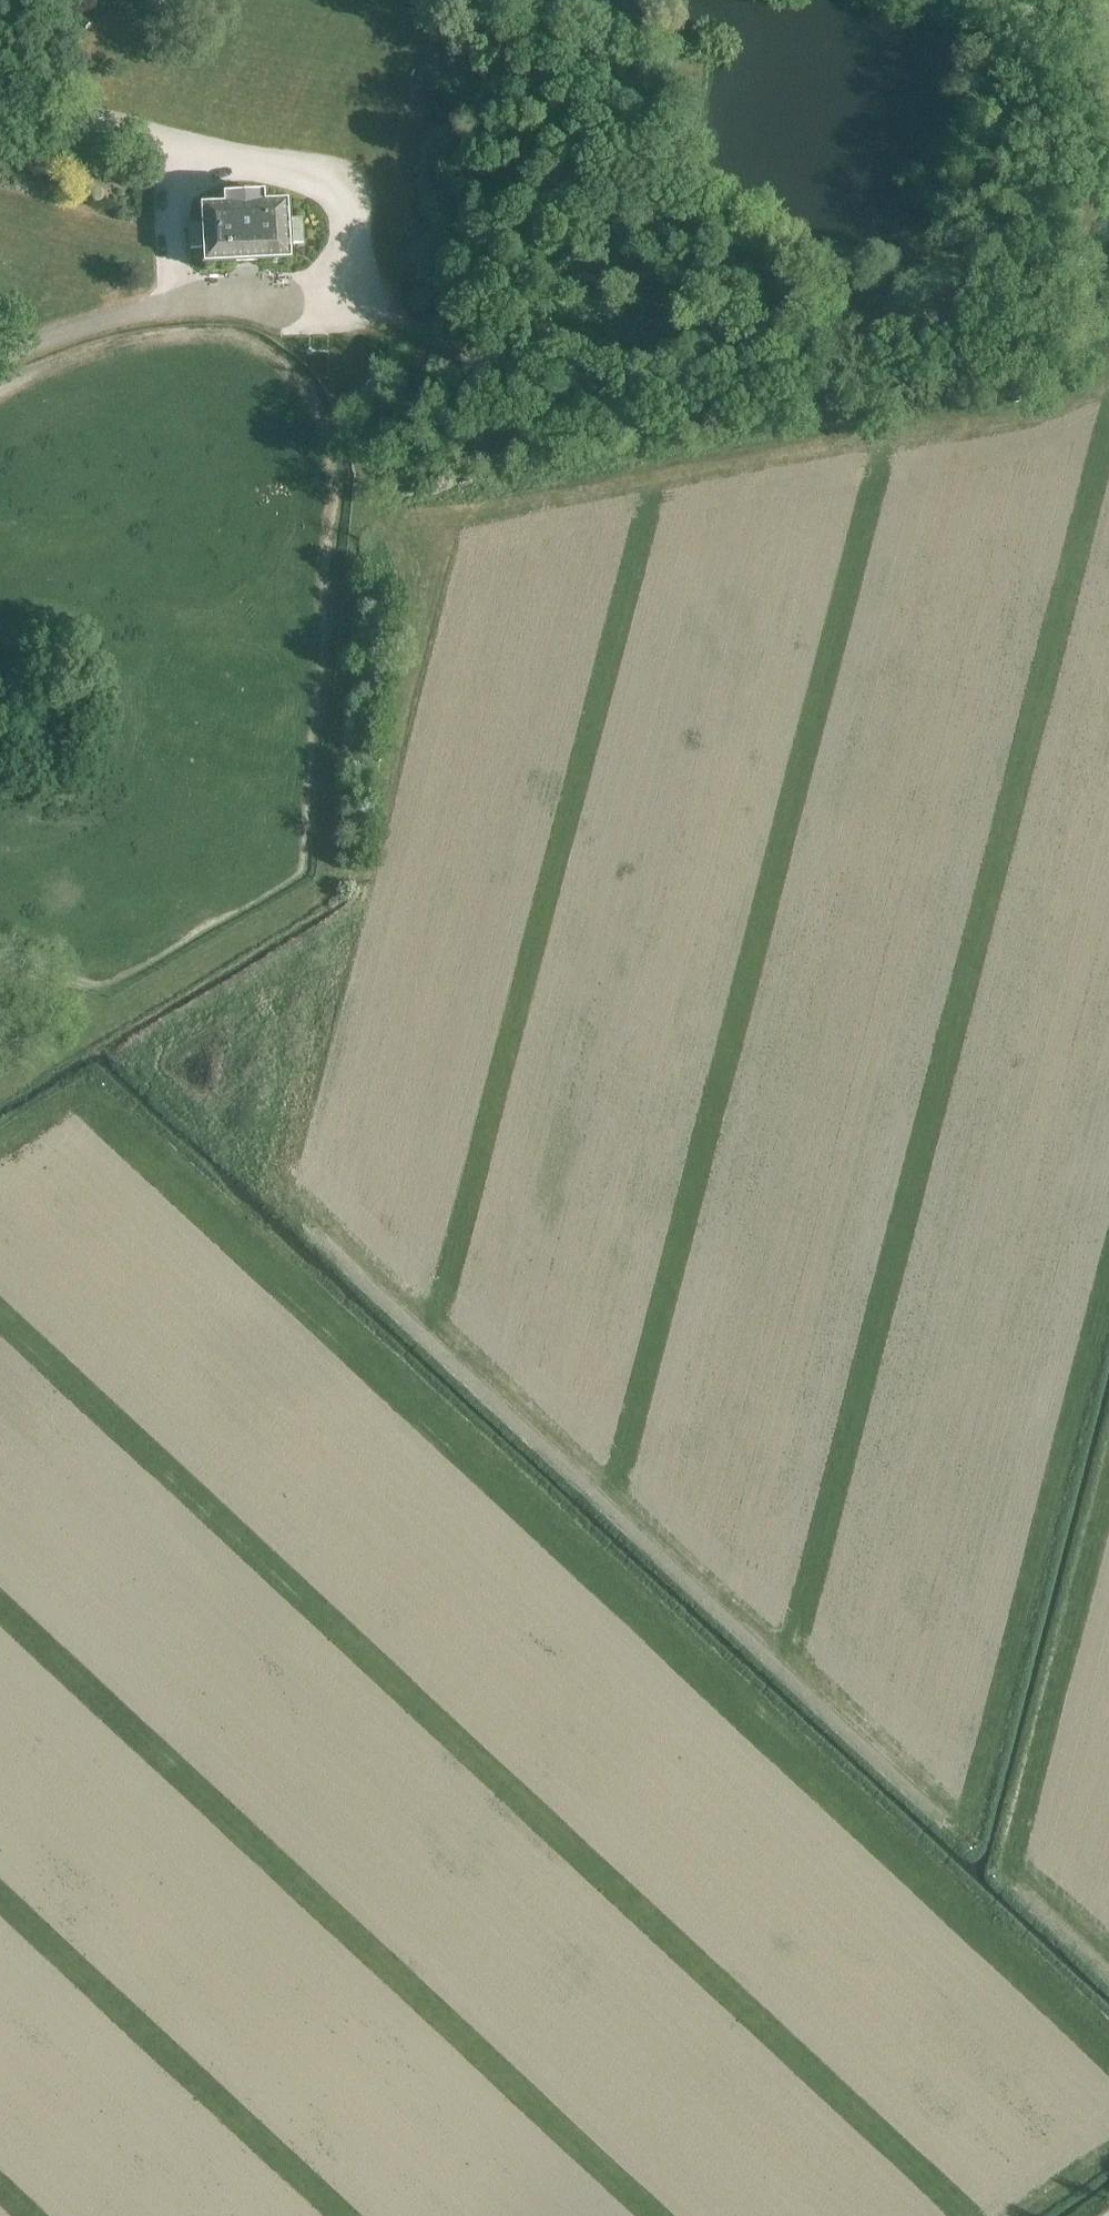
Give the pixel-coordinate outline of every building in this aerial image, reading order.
[(289,245),(302,244),(301,222),(289,223),(288,203),(263,205),(263,195),(223,197),(224,207),(200,208),(201,227),(188,227),(189,250),(202,249),(203,268),(290,263),(289,245)]
